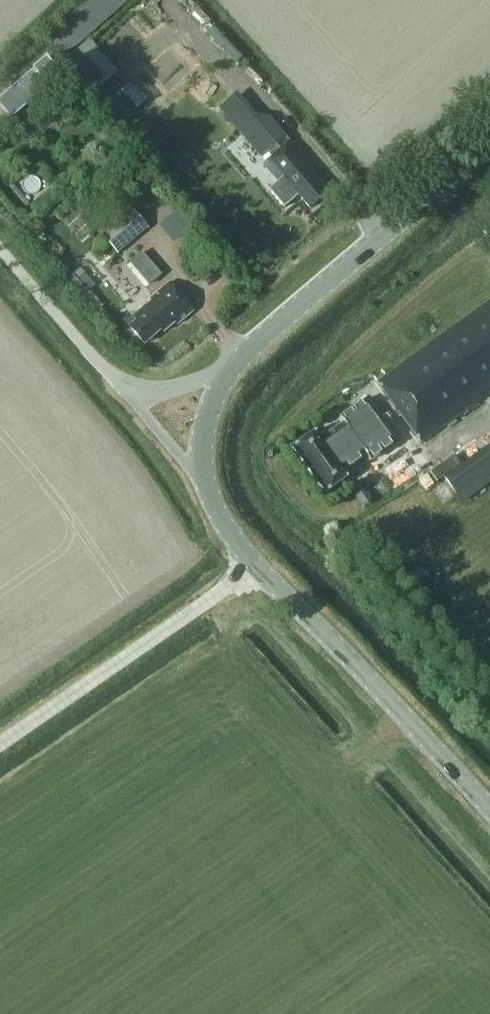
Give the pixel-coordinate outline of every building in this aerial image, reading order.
[(128,0),(92,0),(46,40),(62,58),(128,0)] [(236,64),(243,57),(213,27),(206,33),(236,64)] [(67,60),(92,88),(109,73),(84,45),(67,60)] [(45,60),(0,99),(0,107),(11,120),(60,78),(45,60)] [(237,93),(219,109),(260,157),(286,135),(270,116),(257,115),(237,93)] [(307,158),(292,140),(264,164),(279,181),(281,179),(297,197),(299,195),(310,209),(331,191),(304,160),(307,158)] [(102,235),(118,254),(148,228),(133,210),(102,235)] [(188,213),(168,220),(176,241),(196,234),(188,213)] [(66,279),(82,296),(90,289),(96,284),(80,267),(66,279)] [(175,322),(177,324),(194,310),(170,282),(150,299),(152,301),(133,317),(137,321),(129,327),(144,344),(162,329),(164,332),(175,322)] [(377,383),(420,443),(489,393),(489,301),(377,383)] [(293,447),(325,494),(352,476),(347,469),(367,455),(371,460),(399,440),(389,425),(379,411),(370,397),(341,417),(344,422),(323,436),(318,429),(293,447)] [(478,490),(464,471),(451,480),(465,499),(478,490)]
